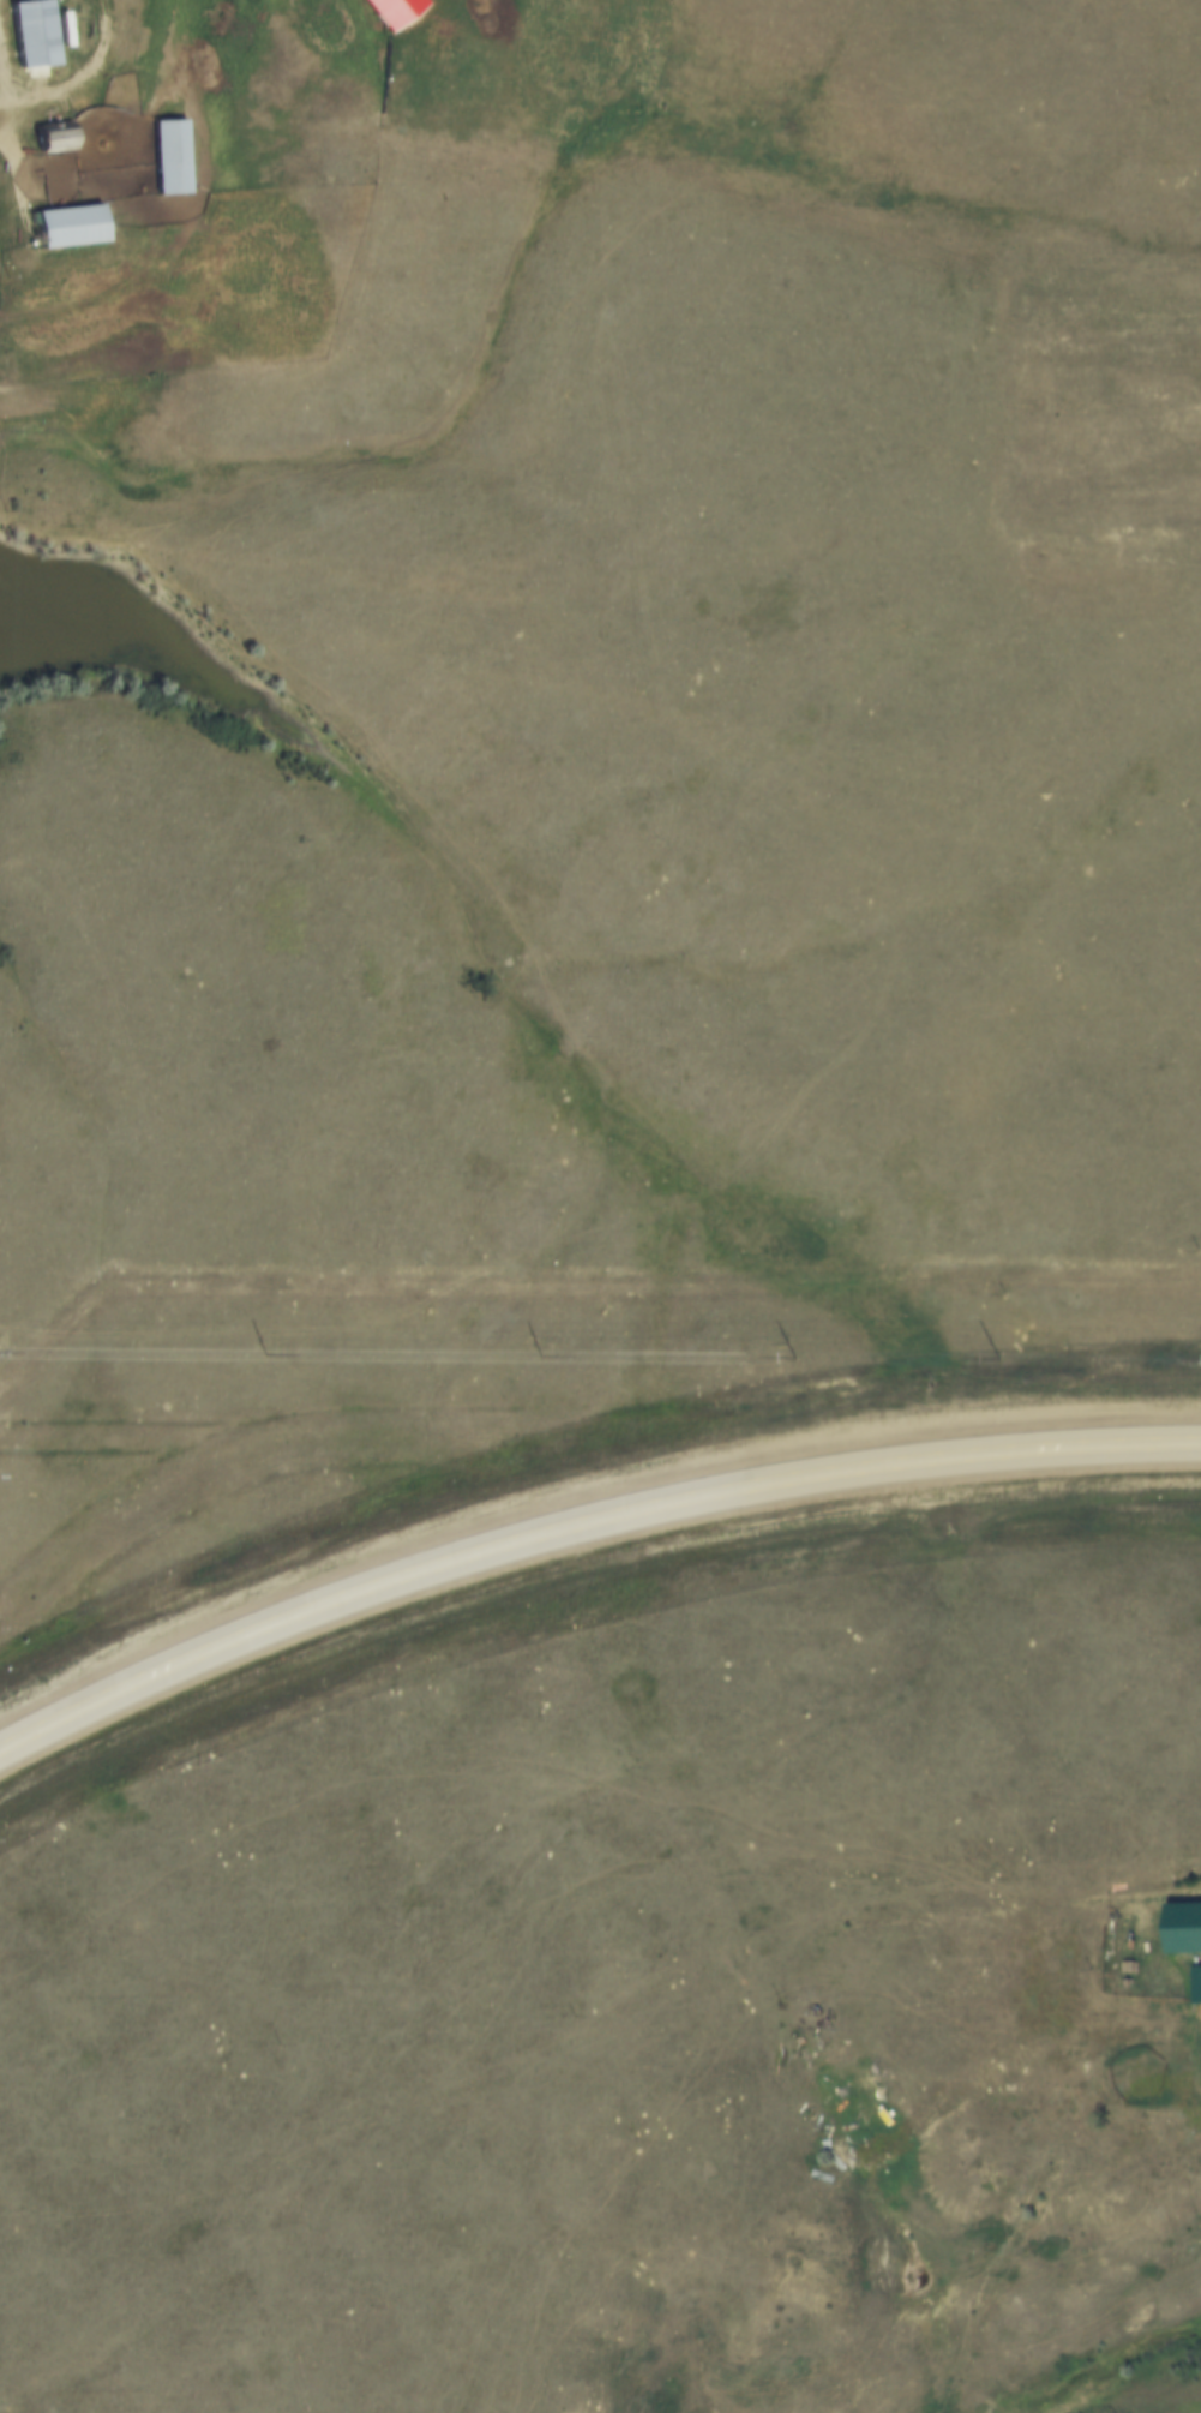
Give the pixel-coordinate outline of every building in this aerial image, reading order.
[(50,0),(11,0),(19,66),(57,62),(50,0)] [(189,193),(188,118),(156,119),(157,193),(189,193)] [(73,123),(37,128),(41,152),(76,147),(73,123)] [(103,203),(37,209),(41,247),(107,241),(103,203)]
